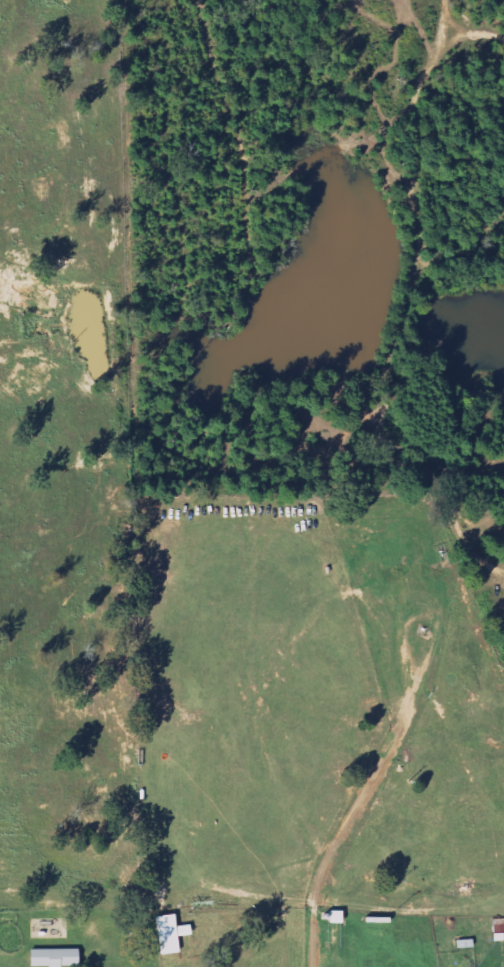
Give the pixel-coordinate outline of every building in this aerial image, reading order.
[(156,955),(176,954),(175,937),(188,936),(188,925),(176,926),(175,915),(154,916),(156,955)] [(493,919),(494,932),(503,932),(503,919),(493,919)] [(493,941),(502,941),(502,932),(492,932),(493,941)] [(35,966),(65,966),(84,966),(84,950),(35,949),(35,966)]
